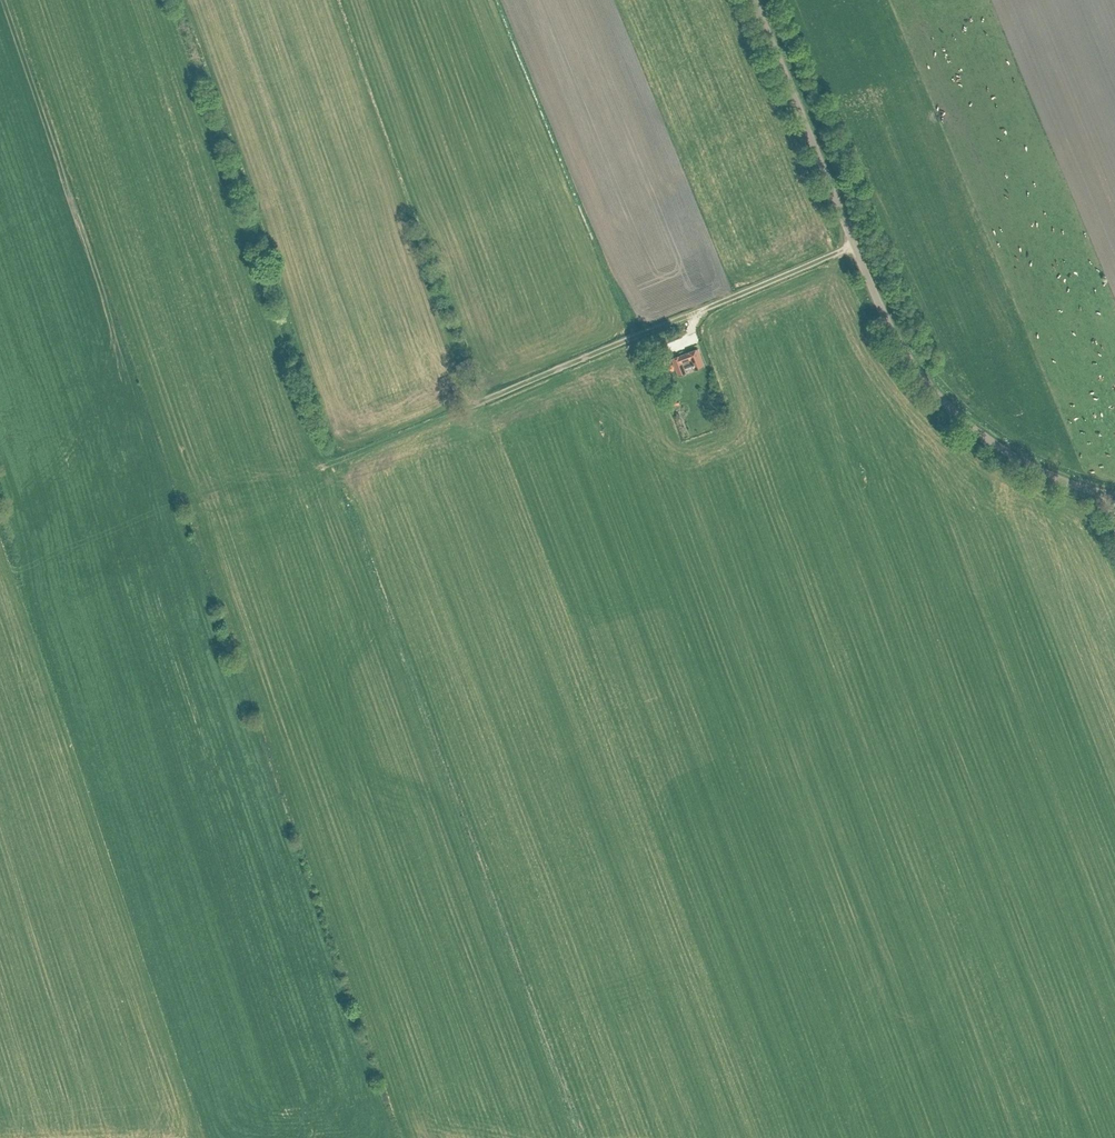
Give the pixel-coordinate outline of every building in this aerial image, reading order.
[(693,369),(704,365),(698,349),(671,358),(677,375),(685,372),(681,362),(690,359),(693,369)]
